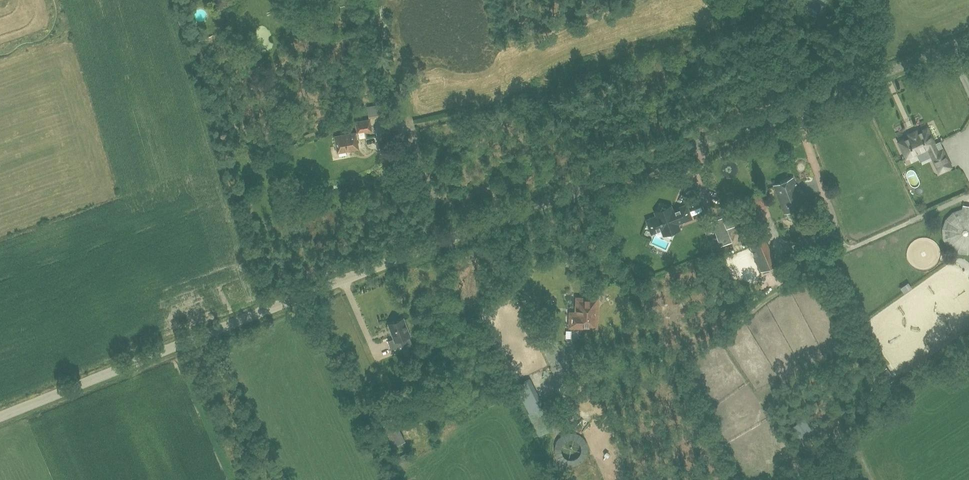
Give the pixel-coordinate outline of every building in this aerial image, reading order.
[(380,102),(388,101),(387,93),(379,94),(380,102)] [(381,116),(391,115),(390,107),(380,108),(381,116)] [(358,132),(372,130),(370,119),(356,122),(358,132)] [(906,158),(927,149),(939,174),(953,167),(944,148),(943,149),(939,142),(935,144),(928,128),(918,132),(917,130),(908,134),(909,136),(898,142),(906,158)] [(304,141),(316,135),(315,131),(302,136),(304,141)] [(338,152),(359,148),(356,132),(335,136),(338,152)] [(785,213),(786,212),(789,219),(794,221),(799,219),(801,214),(806,212),(804,205),(805,205),(794,177),(774,185),(785,213)] [(691,217),(686,205),(677,209),(677,210),(673,212),(662,207),(660,211),(657,213),(658,216),(651,219),(649,223),(651,229),(655,231),(662,228),(663,229),(673,234),(675,229),(678,227),(677,223),(691,217)] [(968,254),(968,206),(963,205),(962,208),(953,212),(945,219),(942,229),(943,239),(949,248),(958,253),(968,254)] [(726,224),(738,220),(734,211),(723,215),(726,224)] [(744,231),(761,271),(774,266),(777,264),(760,225),(744,231)] [(722,247),(721,245),(718,236),(709,239),(713,250),(722,247)] [(499,275),(513,274),(512,266),(499,268),(499,275)] [(597,327),(598,319),(596,319),(597,299),(585,299),(585,297),(577,297),(576,326),(587,326),(587,327),(597,327)] [(409,336),(402,318),(389,323),(395,338),(388,340),(393,353),(403,349),(413,346),(409,336)] [(886,367),(880,371),(877,374),(885,386),(886,385),(891,381),(895,379),(886,367)] [(543,405),(530,379),(517,385),(530,411),(529,412),(541,435),(566,422),(554,399),(543,405)] [(395,422),(393,416),(381,421),(393,446),(406,440),(396,421),(395,422)] [(399,466),(410,461),(405,453),(395,459),(399,466)]
